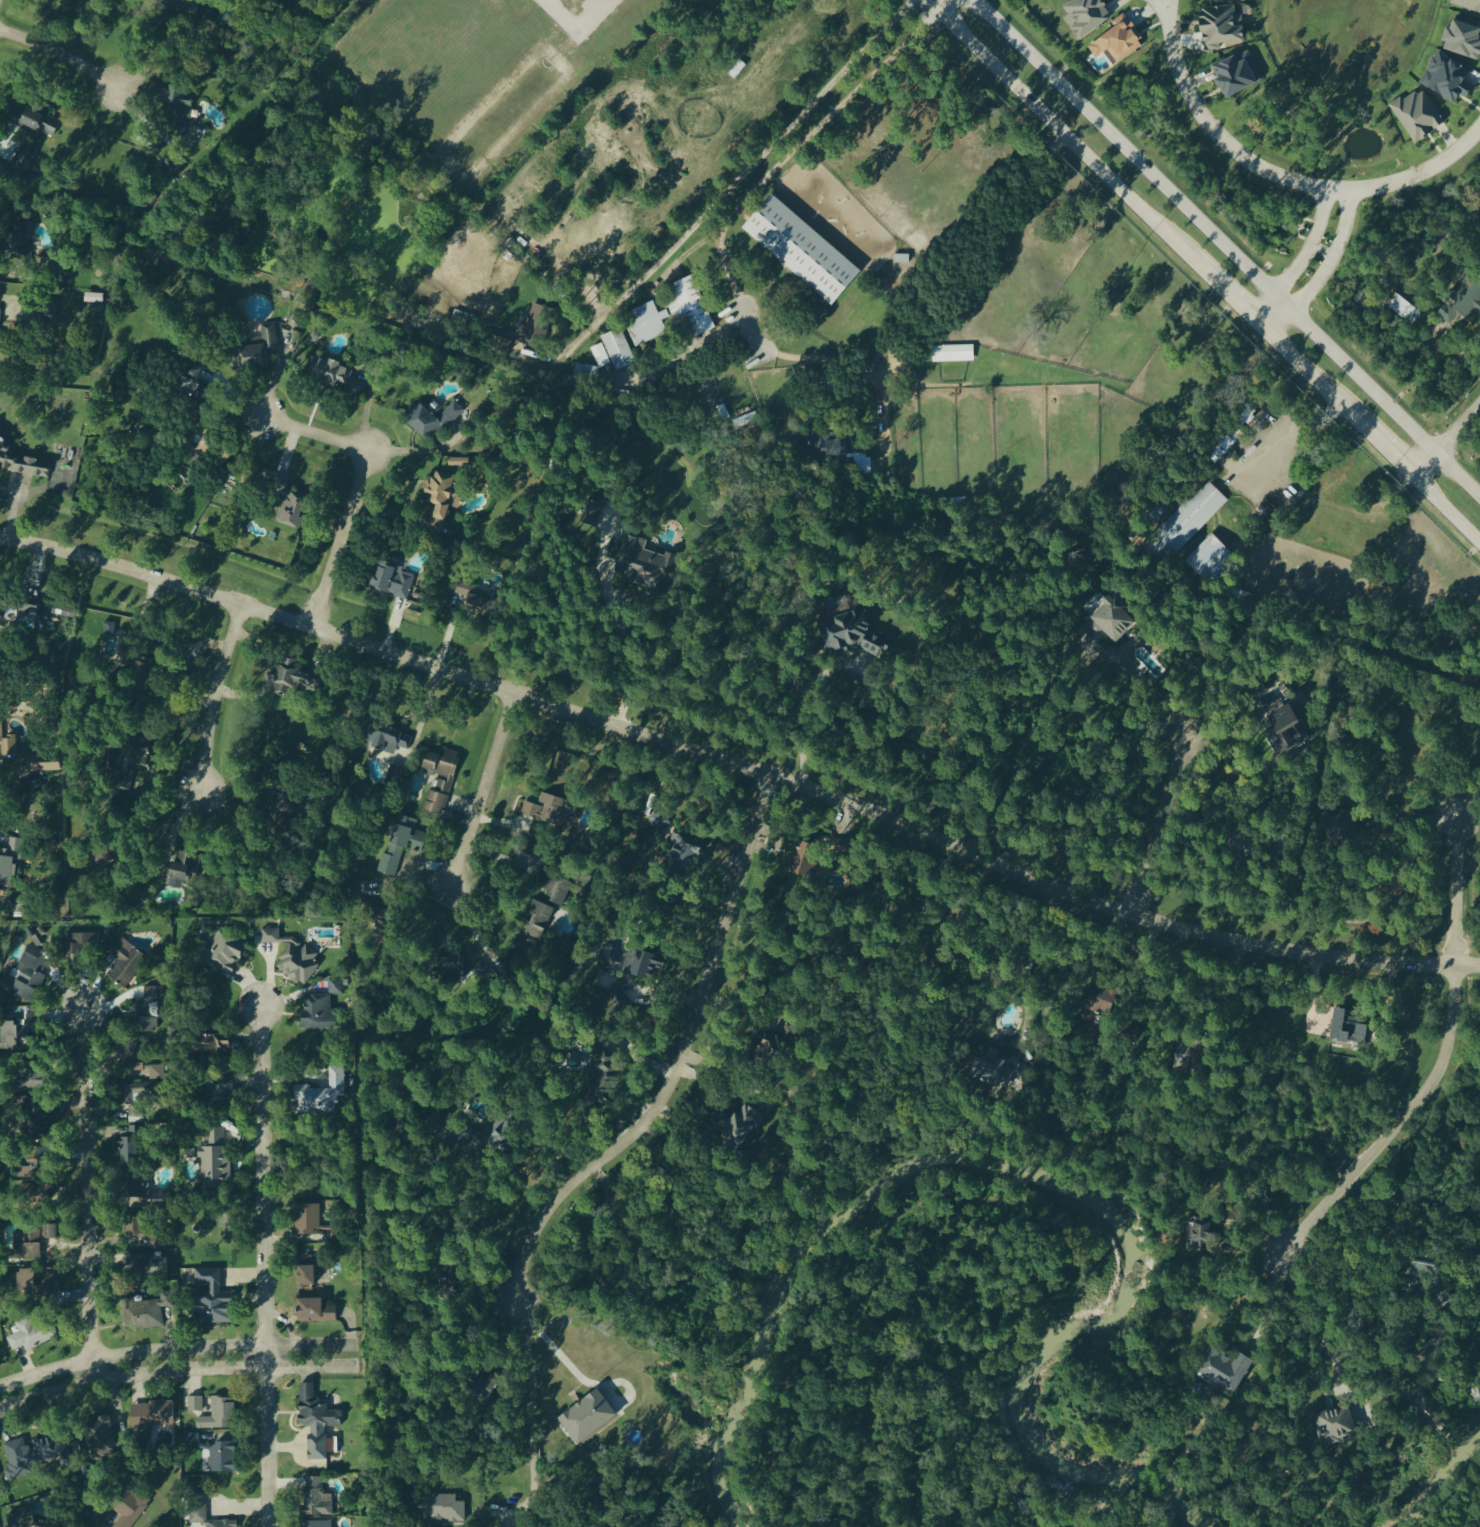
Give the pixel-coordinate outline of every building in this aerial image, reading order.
[(1116,17),(1104,0),(1075,0),(1064,8),(1069,16),(1065,20),(1081,42),(1116,17)] [(1452,6),(1479,14),(1479,0),(1454,0),(1452,6)] [(1247,44),(1246,28),(1236,28),(1235,7),(1201,9),(1203,46),(1247,44)] [(1116,29),(1089,49),(1097,60),(1109,51),(1119,65),(1146,46),(1124,15),(1112,23),(1116,29)] [(1479,23),(1478,28),(1453,20),(1443,50),(1479,62),(1479,24),(1479,23)] [(1239,53),(1211,67),(1228,101),(1265,82),(1249,52),(1241,56),(1239,53)] [(1421,85),(1457,105),(1462,96),(1469,100),(1476,89),(1466,84),(1473,71),(1439,52),(1421,85)] [(174,132),(188,135),(196,94),(167,89),(162,114),(177,116),(174,132)] [(1392,108),(1414,146),(1447,127),(1424,89),(1392,108)] [(14,106),(7,121),(52,141),(58,129),(43,122),(48,111),(29,103),(25,111),(14,106)] [(863,274),(773,195),(743,230),(833,308),(863,274)] [(28,226),(20,227),(9,228),(10,252),(24,251),(23,240),(29,240),(28,226)] [(715,331),(694,277),(672,285),(678,300),(668,304),(671,310),(659,315),(654,303),(633,311),(638,324),(627,328),(635,348),(668,335),(663,323),(684,315),(694,340),(715,331)] [(1476,280),(1455,308),(1479,326),(1479,283),(1476,280)] [(85,293),(102,294),(102,303),(84,303),(85,293)] [(102,305),(102,313),(87,312),(88,305),(102,305)] [(234,370),(268,368),(267,351),(278,351),(276,327),(261,328),(262,347),(233,349),(234,370)] [(602,337),(614,372),(635,365),(623,330),(602,337)] [(611,365),(602,345),(591,350),(599,370),(611,365)] [(974,347),(931,348),(931,364),(974,363),(974,347)] [(360,400),(367,385),(347,377),(350,371),(317,357),(308,377),(360,400)] [(598,381),(599,368),(575,365),(573,378),(598,381)] [(419,402),(403,419),(430,444),(461,410),(453,402),(437,419),(419,402)] [(51,463),(11,456),(14,437),(0,435),(0,471),(49,478),(51,463)] [(204,462),(218,455),(210,438),(196,445),(204,462)] [(849,461),(848,441),(822,441),(823,462),(849,461)] [(427,530),(442,535),(451,507),(457,509),(464,488),(455,485),(459,471),(440,464),(433,485),(431,484),(424,505),(434,508),(427,530)] [(263,489),(284,497),(290,481),(269,473),(263,489)] [(1228,501),(1211,485),(1186,511),(1180,506),(1153,535),(1175,557),(1228,501)] [(305,529),(310,503),(283,497),(278,524),(305,529)] [(581,526),(598,527),(599,509),(582,509),(581,526)] [(1235,557),(1212,535),(1186,562),(1209,584),(1235,557)] [(653,577),(650,592),(664,595),(672,556),(666,554),(665,558),(647,554),(651,538),(643,537),(642,540),(625,536),(624,544),(615,542),(611,560),(618,562),(616,569),(653,577)] [(414,572),(378,566),(373,592),(409,598),(414,572)] [(468,598),(464,613),(492,620),(496,600),(472,594),(474,586),(458,581),(454,594),(468,598)] [(1134,609),(1117,593),(1093,618),(1119,643),(1139,622),(1130,614),(1134,609)] [(36,627),(37,600),(0,599),(0,626),(36,627)] [(825,630),(828,653),(830,656),(835,654),(850,652),(849,646),(859,645),(863,654),(886,651),(893,648),(891,635),(880,637),(863,605),(836,617),(835,617),(836,624),(825,630)] [(76,609),(51,606),(49,617),(74,620),(76,609)] [(114,637),(114,624),(105,623),(104,636),(114,637)] [(302,673),(303,668),(297,667),(298,661),(280,658),(274,694),(294,697),(295,686),(323,691),(325,677),(302,673)] [(1304,745),(1298,731),(1308,726),(1300,709),(1277,720),(1283,733),(1274,738),(1282,755),(1304,745)] [(370,746),(394,756),(397,747),(406,750),(413,732),(380,719),(370,746)] [(9,757),(8,739),(2,739),(2,721),(0,721),(0,757),(9,757)] [(131,792),(139,771),(146,774),(154,752),(135,744),(118,787),(131,792)] [(460,754),(445,750),(444,754),(418,747),(416,759),(425,761),(423,769),(439,773),(434,791),(429,790),(424,812),(445,817),(460,754)] [(298,816),(296,791),(271,792),(273,817),(298,816)] [(525,801),(520,818),(569,833),(578,804),(542,793),(538,805),(525,801)] [(422,854),(428,835),(398,825),(392,844),(422,854)] [(670,844),(677,848),(669,864),(691,875),(706,847),(677,831),(670,844)] [(819,844),(795,840),(789,875),(813,879),(819,844)] [(16,862),(25,862),(25,841),(0,841),(0,880),(17,879),(16,862)] [(840,851),(857,852),(857,842),(841,841),(840,851)] [(377,873),(395,878),(403,851),(390,847),(387,855),(383,854),(377,873)] [(192,886),(199,864),(190,861),(192,854),(179,850),(169,878),(192,886)] [(543,902),(562,910),(573,884),(553,876),(543,902)] [(204,895),(192,895),(191,909),(204,909),(204,895)] [(525,926),(542,932),(542,931),(546,933),(555,908),(535,901),(525,926)] [(379,939),(395,938),(394,913),(378,914),(379,939)] [(199,960),(229,978),(240,959),(241,960),(249,947),(218,929),(199,960)] [(261,944),(284,944),(285,984),(316,983),(314,947),(298,947),(298,938),(280,938),(279,929),(260,930),(261,944)] [(67,955),(89,955),(89,945),(98,944),(98,934),(66,935),(67,955)] [(127,989),(146,956),(129,946),(110,979),(127,989)] [(629,975),(652,981),(655,968),(664,970),(668,955),(636,947),(629,975)] [(453,981),(467,977),(460,951),(434,958),(439,974),(449,971),(453,981)] [(328,980),(329,996),(346,996),(345,980),(328,980)] [(1107,1021),(1118,990),(1094,981),(1081,1019),(1093,1023),(1095,1016),(1107,1021)] [(144,1002),(137,1001),(137,1024),(149,1024),(149,1004),(161,1005),(161,988),(144,988),(144,1002)] [(303,1029),(341,1029),(341,1011),(331,1011),(331,996),(313,996),(313,1002),(302,1002),(303,1029)] [(1370,1045),(1373,1013),(1336,1010),(1333,1042),(1370,1045)] [(18,1051),(18,1046),(37,1046),(39,1012),(27,1011),(26,1027),(15,1026),(16,1023),(0,1022),(0,1050),(18,1051)] [(773,1049),(774,1052),(790,1048),(783,1023),(752,1032),(759,1053),(773,1049)] [(198,1038),(199,1055),(231,1054),(230,1037),(198,1038)] [(1208,1073),(1213,1047),(1182,1041),(1177,1067),(1208,1073)] [(974,1059),(965,1079),(1004,1097),(1018,1066),(1002,1058),(1006,1048),(991,1042),(982,1063),(974,1059)] [(616,1051),(590,1051),(591,1111),(617,1111),(616,1051)] [(164,1066),(149,1066),(149,1082),(164,1082),(164,1066)] [(344,1068),(329,1068),(329,1090),(311,1090),(311,1086),(294,1086),(295,1114),(336,1113),(336,1097),(345,1097),(344,1068)] [(743,1148),(752,1129),(758,1131),(765,1116),(739,1105),(723,1139),(743,1148)] [(515,1119),(497,1120),(498,1126),(483,1127),(484,1148),(517,1147),(515,1119)] [(119,1165),(138,1164),(137,1127),(127,1127),(127,1132),(118,1132),(119,1165)] [(231,1148),(224,1148),(224,1129),(205,1128),(205,1148),(201,1148),(201,1189),(231,1189),(231,1148)] [(53,1148),(32,1148),(32,1159),(16,1159),(16,1178),(46,1179),(46,1168),(38,1168),(38,1161),(53,1161),(53,1148)] [(132,1212),(157,1207),(155,1195),(147,1196),(143,1170),(126,1173),(132,1212)] [(45,1184),(19,1185),(20,1198),(46,1197),(45,1184)] [(320,1205),(296,1205),(296,1236),(314,1236),(314,1234),(331,1234),(331,1243),(345,1243),(345,1227),(320,1227),(320,1205)] [(1213,1219),(1189,1218),(1188,1251),(1206,1251),(1206,1243),(1212,1243),(1213,1219)] [(145,1240),(144,1220),(127,1221),(128,1241),(145,1240)] [(42,1240),(56,1241),(56,1227),(42,1226),(42,1240)] [(41,1261),(40,1232),(13,1233),(14,1262),(41,1261)] [(167,1259),(148,1260),(149,1273),(167,1273),(167,1259)] [(465,1267),(449,1266),(449,1291),(464,1291),(465,1267)] [(316,1267),(299,1267),(300,1289),(316,1288),(316,1267)] [(233,1293),(220,1293),(221,1270),(195,1269),(194,1287),(197,1287),(196,1324),(233,1325),(233,1293)] [(34,1270),(15,1271),(16,1295),(35,1294),(34,1270)] [(35,1270),(36,1293),(57,1292),(57,1270),(35,1270)] [(173,1293),(160,1293),(160,1302),(124,1304),(125,1331),(163,1329),(163,1309),(173,1308),(173,1293)] [(299,1322),(337,1323),(338,1301),(300,1301),(299,1322)] [(56,1340),(49,1323),(33,1329),(29,1318),(14,1324),(18,1334),(7,1338),(12,1352),(23,1348),(25,1351),(56,1340)] [(1236,1396),(1257,1362),(1242,1352),(1235,1363),(1215,1350),(1200,1373),(1236,1396)] [(482,1389),(478,1396),(490,1402),(501,1382),(492,1377),(484,1390),(482,1389)] [(309,1461),(328,1461),(328,1454),(334,1454),(334,1445),(327,1445),(327,1428),(342,1428),(342,1412),(328,1412),(328,1401),(314,1401),(314,1384),(300,1384),(300,1428),(309,1428),(309,1461)] [(558,1419),(596,1389),(616,1415),(578,1444),(558,1419)] [(211,1411),(210,1397),(187,1398),(188,1412),(211,1411)] [(234,1430),(235,1399),(211,1398),(211,1418),(197,1418),(197,1429),(234,1430)] [(174,1405),(132,1404),(131,1428),(174,1428),(174,1405)] [(117,1457),(111,1417),(86,1421),(93,1460),(117,1457)] [(3,1445),(10,1470),(4,1472),(7,1481),(72,1463),(64,1434),(29,1444),(27,1439),(3,1445)] [(235,1443),(209,1444),(210,1474),(236,1473),(235,1443)] [(332,1496),(322,1496),(322,1479),(304,1479),(304,1517),(333,1517),(332,1496)] [(135,1491),(112,1526),(134,1526),(151,1501),(135,1491)] [(457,1496),(423,1497),(424,1523),(466,1522),(465,1503),(457,1503),(457,1496)] [(237,1521),(207,1522),(207,1504),(189,1505),(190,1525),(205,1524),(205,1526),(237,1526),(237,1521)] [(30,1509),(6,1517),(10,1526),(37,1526),(30,1509)]
